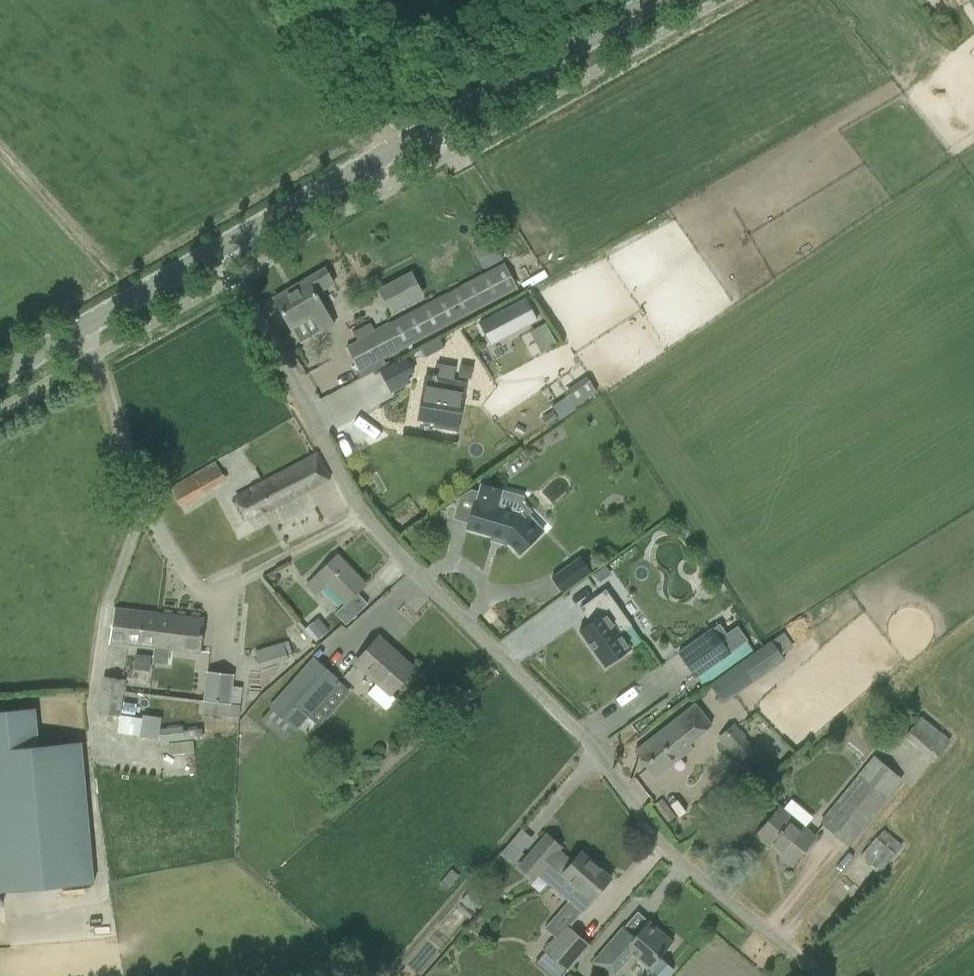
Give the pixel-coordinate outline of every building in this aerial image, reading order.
[(491,238),(475,246),(486,267),(502,259),(491,238)] [(346,348),(358,372),(376,363),(520,291),(509,267),(376,333),(371,324),(354,332),(358,342),(346,348)] [(291,327),(312,315),(321,331),(333,324),(326,312),(325,313),(314,294),(333,283),(325,269),(274,299),(291,327)] [(421,290),(409,271),(379,289),(390,308),(421,290)] [(525,297),(478,322),(490,344),(537,319),(525,297)] [(405,376),(413,372),(405,357),(397,361),(380,371),(391,392),(409,382),(405,376)] [(418,420),(440,424),(440,428),(456,431),(460,412),(465,383),(452,381),(454,368),(437,365),(436,375),(432,374),(432,377),(425,376),(421,400),(418,420)] [(326,427),(368,411),(358,382),(316,398),(326,427)] [(570,391),(576,404),(586,399),(580,386),(570,391)] [(552,411),(542,418),(547,426),(558,419),(552,411)] [(235,497),(248,521),(328,478),(316,455),(235,497)] [(214,463),(169,489),(179,506),(225,479),(222,475),(214,463)] [(466,529),(505,540),(519,555),(543,531),(516,502),(517,496),(485,487),(475,501),(474,501),(466,529)] [(307,585),(316,594),(326,584),(345,604),(351,599),(365,585),(337,556),(307,585)] [(562,593),(591,572),(580,557),(551,578),(562,593)] [(593,575),(598,582),(609,573),(605,567),(593,575)] [(631,626),(605,590),(579,608),(590,624),(579,632),(604,668),(632,649),(621,633),(631,626)] [(110,643),(199,653),(203,620),(114,610),(110,643)] [(318,620),(310,627),(318,637),(326,630),(318,620)] [(695,678),(747,641),(737,626),(726,634),(719,624),(678,653),(695,678)] [(376,683),(366,694),(384,710),(394,699),(389,695),(413,668),(399,656),(397,659),(389,653),(392,650),(378,638),(365,653),(355,664),(376,683)] [(287,661),(285,650),(283,650),(282,643),(254,651),(259,669),(287,661)] [(259,720),(283,742),(295,730),(295,731),(339,682),(313,659),(271,706),(259,720)] [(721,705),(751,684),(736,664),(707,684),(721,705)] [(203,701),(204,701),(202,713),(238,718),(240,706),(229,704),(233,675),(207,672),(204,700),(203,701)] [(98,712),(118,715),(123,681),(103,678),(98,712)] [(692,748),(689,744),(712,724),(695,705),(634,752),(654,777),(692,748)] [(93,884),(80,742),(38,746),(34,708),(0,711),(0,892),(93,884)] [(898,712),(891,720),(906,731),(912,723),(898,712)] [(902,737),(932,762),(951,738),(922,714),(902,737)] [(116,733),(138,737),(139,732),(155,735),(157,722),(120,715),(116,733)] [(721,740),(740,761),(746,755),(755,765),(765,757),(755,747),(754,748),(735,727),(721,740)] [(182,729),(162,732),(164,745),(184,743),(182,729)] [(822,823),(848,844),(901,780),(874,758),(822,823)] [(777,852),(791,864),(814,838),(779,809),(757,835),(771,847),(773,845),(779,850),(777,852)] [(888,825),(862,853),(882,872),(908,843),(888,825)] [(519,866),(533,879),(537,874),(581,913),(610,879),(580,853),(572,863),(558,850),(560,847),(546,835),(519,866)] [(472,888),(461,901),(471,909),(482,896),(472,888)] [(593,963),(608,975),(613,975),(632,955),(649,970),(650,970),(646,975),(647,975),(666,975),(672,969),(659,958),(672,942),(648,921),(634,937),(623,927),(610,942),(593,963)] [(536,964),(550,975),(561,975),(566,971),(567,971),(589,946),(566,926),(544,952),(545,953),(536,964)]
